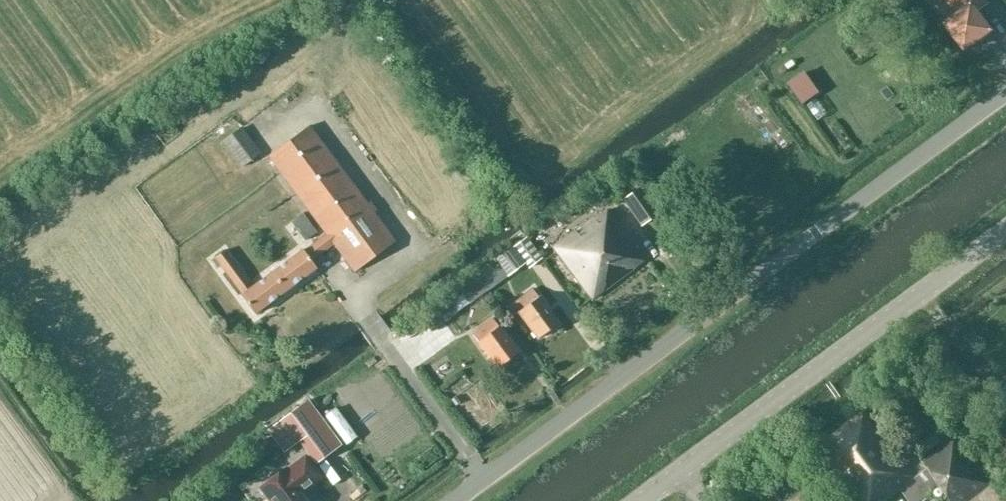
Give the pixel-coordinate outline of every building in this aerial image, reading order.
[(964,53),(993,31),(979,12),(990,4),(987,0),(945,0),(956,14),(942,24),(964,53)] [(803,73),(789,84),(803,104),(817,94),(803,73)] [(333,244),(354,272),(396,241),(375,212),(377,209),(370,201),(369,203),(310,125),(268,157),(324,234),(303,249),(302,248),(253,285),(225,249),(215,258),(254,314),(317,269),(311,262),(333,244)] [(241,127),(221,142),(241,168),(261,153),(241,127)] [(638,187),(621,198),(640,224),(656,213),(638,187)] [(594,217),(552,246),(592,299),(644,260),(606,209),(595,218),(594,217)] [(302,214),(292,221),(306,240),(316,233),(302,214)] [(654,223),(645,227),(652,242),(661,237),(654,223)] [(501,266),(508,275),(509,276),(538,252),(526,238),(514,247),(497,260),(501,266)] [(549,253),(539,259),(548,276),(559,270),(549,253)] [(490,262),(473,275),(486,292),(508,275),(501,266),(496,269),(490,262)] [(470,303),(486,292),(473,275),(457,286),(463,293),(450,301),(424,321),(431,332),(457,313),(457,312),(469,303),(470,303)] [(523,308),(519,312),(538,338),(559,324),(539,297),(538,298),(530,290),(518,300),(523,308)] [(478,341),(497,368),(518,353),(499,326),(493,317),(477,329),(478,329),(472,333),(478,341)] [(995,393),(1005,408),(1005,385),(995,393)] [(308,402),(272,429),(288,450),(302,441),(319,465),(342,447),(308,402)] [(955,432),(942,441),(932,427),(896,452),(865,408),(816,443),(857,500),(875,500),(877,499),(878,500),(881,500),(899,488),(908,500),(916,500),(939,485),(951,500),(1004,500),(955,432)] [(299,489),(303,486),(304,487),(305,487),(307,487),(308,487),(320,478),(305,457),(260,487),(270,500),(308,500),(299,489)]
